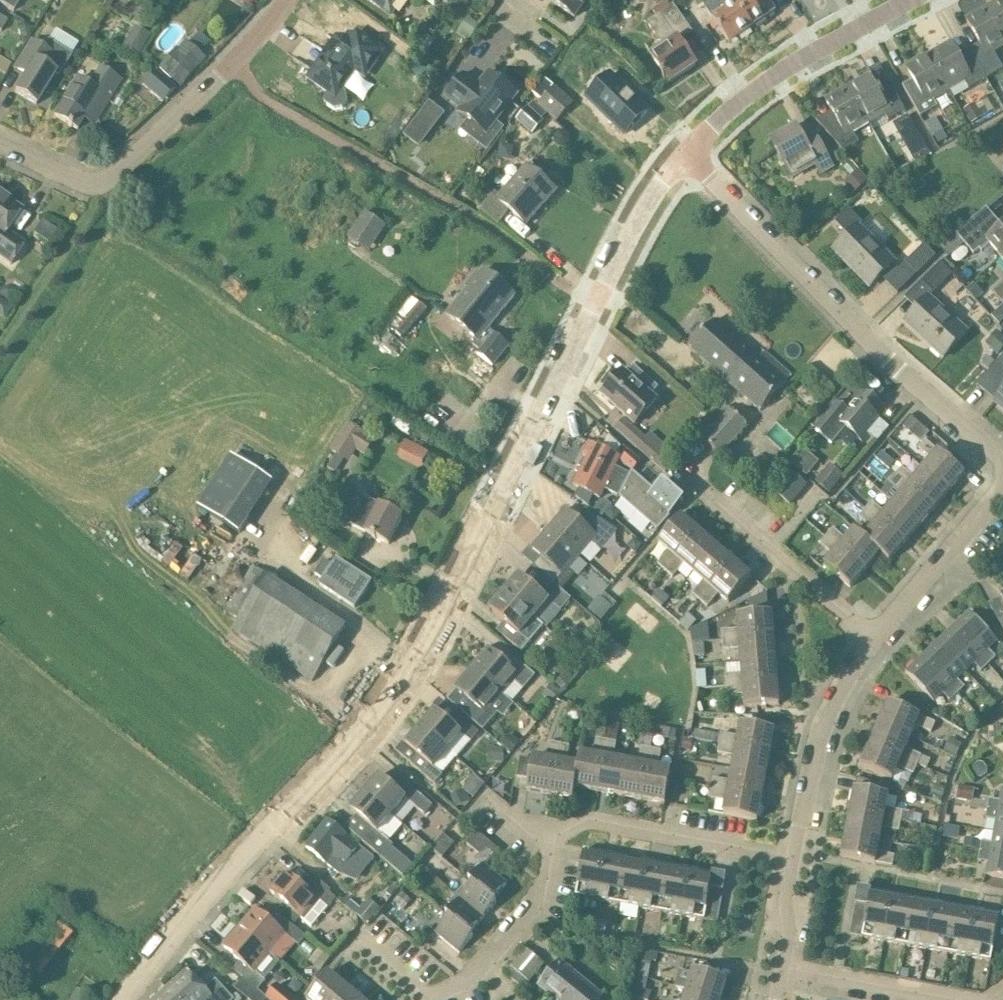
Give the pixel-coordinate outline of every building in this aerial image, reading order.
[(14,10),(20,0),(0,0),(0,2),(14,10)] [(379,6),(393,15),(404,0),(371,0),(379,6)] [(587,0),(552,0),(575,17),(587,0)] [(666,48),(653,56),(671,83),(697,65),(680,41),(694,32),(674,3),(671,0),(667,0),(653,10),(657,15),(647,22),(666,48)] [(704,6),(706,8),(730,43),(751,29),(754,27),(736,1),(735,0),(712,0),(704,6)] [(736,1),(754,27),(777,11),(769,0),(735,0),(736,1)] [(989,6),(1002,31),(1002,0),(1000,0),(989,6)] [(976,60),(981,68),(987,78),(1002,69),(1002,67),(994,51),(1002,45),(1002,31),(989,6),(966,19),(980,43),(970,49),(976,60)] [(471,16),(458,34),(469,42),(482,24),(471,16)] [(22,22),(18,29),(24,33),(26,39),(32,28),(22,22)] [(126,42),(123,46),(139,55),(141,50),(150,34),(135,25),(126,42)] [(339,39),(324,60),(322,58),(314,69),(316,71),(315,73),(316,83),(329,92),(326,96),(328,104),(335,108),(343,107),(348,100),(346,92),(342,89),(345,85),(344,79),(356,63),(369,72),(384,50),(358,32),(350,42),(346,39),(339,39)] [(44,47),(33,40),(18,63),(29,70),(16,91),(36,104),(54,74),(59,77),(73,54),(49,39),(44,47)] [(176,48),(159,68),(180,87),(204,59),(185,42),(178,49),(176,48)] [(952,42),(929,55),(949,90),(965,81),(969,88),(987,78),(981,68),(976,60),(970,49),(959,55),(952,42)] [(913,79),(903,85),(921,116),(938,106),(934,99),(949,90),(929,55),(907,68),(913,79)] [(121,81),(100,68),(89,86),(77,79),(55,116),(69,124),(69,125),(72,127),(72,126),(78,129),(91,107),(101,113),(121,81)] [(155,72),(142,86),(162,104),(175,90),(155,72)] [(463,109),(460,112),(488,133),(517,95),(489,74),(480,86),(462,73),(461,75),(464,76),(448,97),(463,109)] [(871,74),(849,87),(869,122),(885,113),(889,121),(906,111),(887,78),(877,84),(871,74)] [(626,134),(648,111),(610,75),(588,98),(626,134)] [(540,101),(533,109),(547,120),(553,113),(559,118),(573,103),(556,88),(546,78),(535,90),(543,97),(540,101)] [(849,87),(826,100),(833,111),(817,120),(844,151),(860,142),(853,131),(869,122),(849,87)] [(969,106),(977,120),(994,110),(986,97),(969,106)] [(543,120),(542,120),(529,108),(528,107),(517,119),(532,132),(543,120)] [(438,120),(423,108),(403,134),(419,146),(438,120)] [(908,114),(892,123),(915,162),(930,153),(916,128),(908,114)] [(818,139),(806,146),(796,127),(772,141),(791,176),(815,163),(821,173),(833,166),(818,139)] [(944,131),(935,136),(939,145),(948,140),(944,131)] [(992,131),(983,138),(990,146),(998,139),(992,131)] [(482,208),(495,219),(496,220),(507,208),(528,225),(557,190),(528,165),(498,200),(493,195),(482,208)] [(853,194),(865,185),(856,175),(844,184),(853,194)] [(0,198),(0,256),(12,265),(26,245),(8,232),(23,211),(10,202),(11,201),(2,194),(0,198)] [(836,223),(847,234),(834,247),(870,285),(893,264),(878,247),(879,246),(860,227),(864,224),(850,209),(836,223)] [(1001,258),(1002,256),(1002,227),(1000,229),(983,210),(957,233),(973,253),(987,241),(1001,258)] [(365,214),(350,236),(347,241),(368,255),(386,228),(365,214)] [(38,217),(29,230),(47,243),(56,230),(38,217)] [(925,244),(906,263),(917,274),(936,256),(933,253),(925,244)] [(941,262),(922,281),(935,293),(953,274),(941,262)] [(467,288),(447,314),(463,327),(498,283),(482,269),(480,273),(477,270),(465,286),(467,288)] [(974,281),(967,288),(976,299),(984,292),(974,281)] [(498,283),(463,327),(479,340),(475,345),(481,350),(479,353),(493,365),(509,345),(488,329),(515,296),(498,283)] [(1002,301),(1002,285),(994,292),(1002,301)] [(0,293),(0,295),(9,302),(16,292),(10,287),(3,289),(0,293)] [(400,312),(391,325),(390,326),(404,338),(427,308),(412,295),(399,311),(400,312)] [(944,312),(928,298),(927,297),(918,308),(906,321),(945,355),(967,330),(945,311),(944,312)] [(14,308),(0,298),(0,316),(6,320),(14,308)] [(761,411),(792,376),(764,351),(759,356),(716,318),(690,347),(761,411)] [(999,335),(989,347),(1000,356),(1002,352),(1002,339),(999,335)] [(991,370),(1002,381),(1002,356),(991,370)] [(627,374),(623,371),(601,395),(637,426),(658,402),(646,391),(653,384),(634,367),(627,374)] [(874,413),(882,404),(865,389),(848,409),(836,399),(813,426),(832,442),(846,426),(863,441),(881,419),(874,413)] [(726,406),(700,436),(721,455),(747,426),(726,406)] [(930,430),(911,415),(903,424),(922,440),(930,430)] [(616,428),(667,473),(668,471),(676,463),(648,439),(625,418),(616,428)] [(349,423),(331,449),(337,453),(346,458),(355,443),(367,451),(374,439),(367,435),(367,434),(349,423)] [(408,437),(399,455),(422,466),(431,449),(408,437)] [(925,440),(919,448),(932,459),(924,468),(950,491),(965,473),(939,451),(925,440)] [(598,498),(603,488),(619,496),(630,474),(615,466),(619,458),(588,442),(582,454),(587,456),(573,484),(598,498)] [(802,447),(790,460),(791,461),(807,474),(818,461),(803,448),(802,447)] [(878,454),(886,467),(895,461),(888,448),(878,454)] [(631,450),(622,460),(634,470),(642,460),(631,450)] [(337,453),(328,468),(336,473),(346,458),(337,453)] [(220,473),(199,506),(215,517),(228,525),(241,533),(274,482),(232,455),(220,473)] [(830,464),(816,482),(830,493),(845,476),(830,464)] [(902,467),(896,474),(935,508),(950,491),(924,468),(915,478),(902,467)] [(655,490),(633,470),(620,496),(659,530),(686,499),(664,480),(655,490)] [(902,493),(894,503),(920,525),(935,508),(896,474),(889,482),(902,493)] [(790,503),(794,499),(806,484),(795,475),(779,494),(790,503)] [(352,524),(365,531),(390,544),(404,517),(365,497),(352,524)] [(872,502),(866,509),(905,543),(920,525),(894,503),(885,513),(872,502)] [(614,505),(606,514),(614,521),(622,512),(614,505)] [(566,509),(549,529),(580,556),(592,542),(601,550),(618,531),(586,508),(577,519),(566,509)] [(872,528),(864,537),(864,538),(881,552),(881,553),(890,561),(905,543),(866,509),(859,517),(872,528)] [(682,516),(659,542),(669,551),(658,564),(666,570),(699,531),(682,516)] [(833,528),(827,536),(866,570),(881,553),(881,552),(864,538),(864,537),(855,529),(847,540),(833,528)] [(549,529),(532,548),(541,557),(533,566),(551,581),(562,590),(575,574),(569,569),(580,556),(549,529)] [(699,531),(666,570),(673,577),(685,564),(694,572),(717,546),(699,531)] [(827,536),(821,543),(834,555),(825,565),(851,587),(866,570),(827,536)] [(636,537),(631,543),(631,549),(636,553),(644,544),(636,537)] [(717,546),(694,572),(704,580),(693,593),(701,600),(734,561),(717,546)] [(325,561),(316,574),(324,580),(321,585),(355,608),(372,582),(337,559),(333,566),(325,561)] [(734,561),(701,600),(708,607),(719,594),(729,602),(752,576),(734,561)] [(238,619),(232,629),(313,680),(346,627),(266,576),(252,567),(226,610),(238,619)] [(520,575),(506,593),(535,617),(549,601),(561,611),(572,598),(562,590),(551,581),(541,593),(520,575)] [(506,593),(491,610),(512,627),(504,636),(522,652),(537,635),(527,627),(535,617),(506,593)] [(599,597),(589,610),(600,619),(611,606),(599,597)] [(970,612),(954,627),(990,664),(997,657),(994,655),(989,654),(986,652),(998,641),(970,612)] [(722,630),(723,640),(774,636),(772,613),(738,616),(739,629),(722,630)] [(954,627),(939,642),(966,671),(977,661),(980,663),(979,669),(982,671),(990,664),(954,627)] [(774,636),(723,640),(724,650),(741,649),(742,662),(776,659),(774,636)] [(597,638),(590,644),(600,652),(606,645),(597,638)] [(939,642),(923,657),(958,694),(965,687),(963,684),(958,684),(955,682),(966,671),(939,642)] [(705,643),(693,644),(694,657),(706,656),(705,643)] [(600,652),(590,644),(586,651),(595,659),(600,652)] [(489,648),(472,668),(503,694),(514,681),(524,689),(536,675),(526,666),(520,674),(489,648)] [(923,657),(907,673),(934,701),(946,690),(948,693),(948,698),(951,701),(958,694),(923,657)] [(726,676),(727,686),(778,682),(776,659),(742,662),(743,674),(726,676)] [(503,694),(472,668),(455,687),(471,700),(461,711),(484,730),(498,713),(492,707),(503,694)] [(568,671),(557,683),(564,690),(575,678),(568,671)] [(778,682),(727,686),(727,696),(745,694),(746,708),(780,705),(778,682)] [(554,685),(546,695),(553,701),(561,691),(554,685)] [(889,702),(880,723),(911,737),(916,726),(932,732),(936,723),(920,716),(920,715),(889,702)] [(447,721),(435,711),(421,728),(448,750),(462,734),(471,742),(479,732),(455,712),(447,721)] [(722,733),(720,743),(771,752),(775,730),(741,723),(739,736),(722,733)] [(880,723),(870,745),(918,765),(918,764),(927,768),(930,759),(926,758),(926,757),(922,755),(922,756),(906,749),(911,737),(880,723)] [(666,725),(665,728),(664,736),(676,738),(678,727),(666,725)] [(1001,726),(989,727),(990,739),(1002,738),(1001,726)] [(448,750),(421,728),(407,744),(419,754),(411,763),(435,784),(443,775),(442,774),(456,758),(448,750)] [(697,730),(695,739),(716,742),(717,734),(697,730)] [(512,736),(504,746),(512,752),(520,743),(512,736)] [(951,736),(945,749),(957,755),(963,742),(951,736)] [(575,787),(576,787),(598,791),(607,740),(597,738),(594,755),(581,753),(579,765),(575,787)] [(685,738),(683,748),(692,750),(694,739),(685,738)] [(607,740),(598,791),(620,795),(626,761),(614,759),(617,742),(607,740)] [(522,757),(518,776),(530,779),(527,790),(550,794),(559,744),(550,742),(547,759),(534,756),(533,759),(522,757)] [(771,752),(720,743),(718,753),(735,756),(733,769),(767,775),(771,752)] [(559,744),(550,794),(574,799),(576,787),(575,787),(579,765),(567,763),(570,746),(559,744)] [(918,765),(870,745),(861,766),(893,779),(898,767),(914,774),(918,765)] [(490,747),(490,760),(504,760),(504,747),(490,747)] [(626,761),(620,795),(643,799),(652,749),(642,747),(639,764),(626,761)] [(652,749),(643,799),(666,803),(672,770),(659,767),(662,750),(652,749)] [(972,765),(971,771),(975,776),(981,777),(986,773),(987,767),(983,762),(977,761),(972,765)] [(713,778),(712,788),(762,798),(767,775),(733,769),(730,781),(713,778)] [(461,786),(471,796),(484,784),(475,773),(461,786)] [(380,776),(365,793),(393,815),(402,823),(416,807),(425,815),(433,806),(409,785),(401,794),(380,776)] [(931,795),(942,799),(946,788),(935,784),(931,795)] [(959,786),(956,800),(972,803),(975,788),(959,786)] [(762,798),(712,788),(710,798),(727,801),(724,814),(726,815),(758,820),(762,798)] [(851,811),(902,821),(912,823),(914,813),(887,808),(889,795),(855,788),(851,811)] [(988,808),(1002,811),(1002,789),(1000,804),(996,804),(993,799),(990,799),(988,808)] [(466,792),(454,797),(458,807),(470,802),(466,792)] [(402,823),(393,815),(365,793),(351,809),(373,828),(362,840),(383,858),(394,845),(389,841),(404,825),(402,823)] [(988,808),(986,819),(990,819),(994,816),(998,817),(995,832),(1002,833),(1002,811),(988,808)] [(851,811),(847,834),(880,840),(883,828),(900,831),(902,821),(851,811)] [(358,881),(376,858),(327,821),(306,848),(340,873),(343,869),(358,881)] [(477,831),(467,843),(480,854),(475,860),(482,866),(484,864),(486,866),(500,850),(477,831)] [(980,852),(1002,856),(1002,833),(995,832),(992,847),(989,846),(986,842),(982,841),(980,852)] [(433,847),(444,855),(454,841),(443,833),(433,847)] [(847,834),(842,857),(876,863),(893,866),(895,856),(890,855),(892,843),(880,840),(847,834)] [(966,837),(965,847),(980,849),(981,839),(966,837)] [(980,852),(979,861),(982,862),(986,859),(990,859),(987,875),(1002,878),(1002,856),(980,852)] [(584,855),(577,896),(600,901),(608,859),(584,855)] [(608,859),(600,901),(624,905),(632,864),(608,859)] [(919,860),(918,868),(927,869),(928,861),(919,860)] [(470,881),(473,884),(474,883),(494,900),(494,899),(507,884),(486,866),(484,864),(482,866),(470,881)] [(632,864),(624,905),(647,909),(655,868),(632,864)] [(655,868),(647,909),(671,914),(679,872),(655,868)] [(287,872),(270,891),(312,927),(337,899),(329,893),(331,891),(313,875),(304,886),(287,872)] [(679,872),(671,914),(695,918),(702,877),(679,872)] [(702,877),(695,918),(718,923),(727,876),(713,873),(712,878),(702,877)] [(463,888),(457,896),(483,918),(497,902),(494,899),(494,900),(474,883),(473,884),(467,891),(463,888)] [(387,893),(392,897),(397,890),(392,887),(387,893)] [(850,935),(873,939),(881,898),(872,896),(873,891),(859,888),(850,935)] [(447,915),(450,917),(470,934),(471,933),(483,918),(457,896),(450,903),(454,906),(447,915)] [(352,900),(347,906),(357,914),(368,925),(382,908),(370,898),(362,908),(352,900)] [(881,898),(873,939),(897,944),(905,902),(881,898)] [(905,902),(897,944),(921,948),(928,906),(905,902)] [(928,906),(921,948),(944,952),(952,911),(928,906)] [(256,908),(240,927),(271,954),(287,935),(299,945),(307,937),(281,915),(274,923),(256,908)] [(952,911),(944,952),(968,957),(976,915),(952,911)] [(976,915),(968,957),(992,961),(999,920),(976,915)] [(450,917),(437,933),(460,953),(474,936),(471,933),(470,934),(450,917)] [(597,919),(594,931),(607,934),(609,921),(597,919)] [(57,921),(24,962),(39,973),(40,974),(73,934),(71,933),(57,921)] [(281,962),(271,954),(240,927),(224,947),(241,962),(255,973),(256,972),(265,980),(281,962)] [(320,948),(310,960),(321,969),(331,957),(320,948)] [(512,966),(507,973),(532,995),(536,989),(531,984),(532,983),(530,981),(545,963),(526,949),(512,966)] [(542,983),(563,999),(601,999),(603,997),(602,997),(560,962),(542,983)] [(642,964),(640,977),(649,979),(651,966),(642,964)] [(688,990),(719,999),(721,999),(727,980),(694,969),(688,990)] [(154,999),(235,999),(216,980),(205,991),(186,972),(154,999)] [(307,999),(308,999),(334,999),(346,986),(329,972),(307,999)] [(637,989),(646,991),(649,979),(640,977),(637,989)] [(252,986),(244,978),(236,989),(244,996),(252,986)] [(267,999),(268,999),(269,999),(297,999),(280,985),(267,999)] [(334,999),(362,999),(346,986),(334,999)] [(78,989),(71,999),(94,999),(78,989)] [(685,999),(719,999),(688,990),(685,999)]
